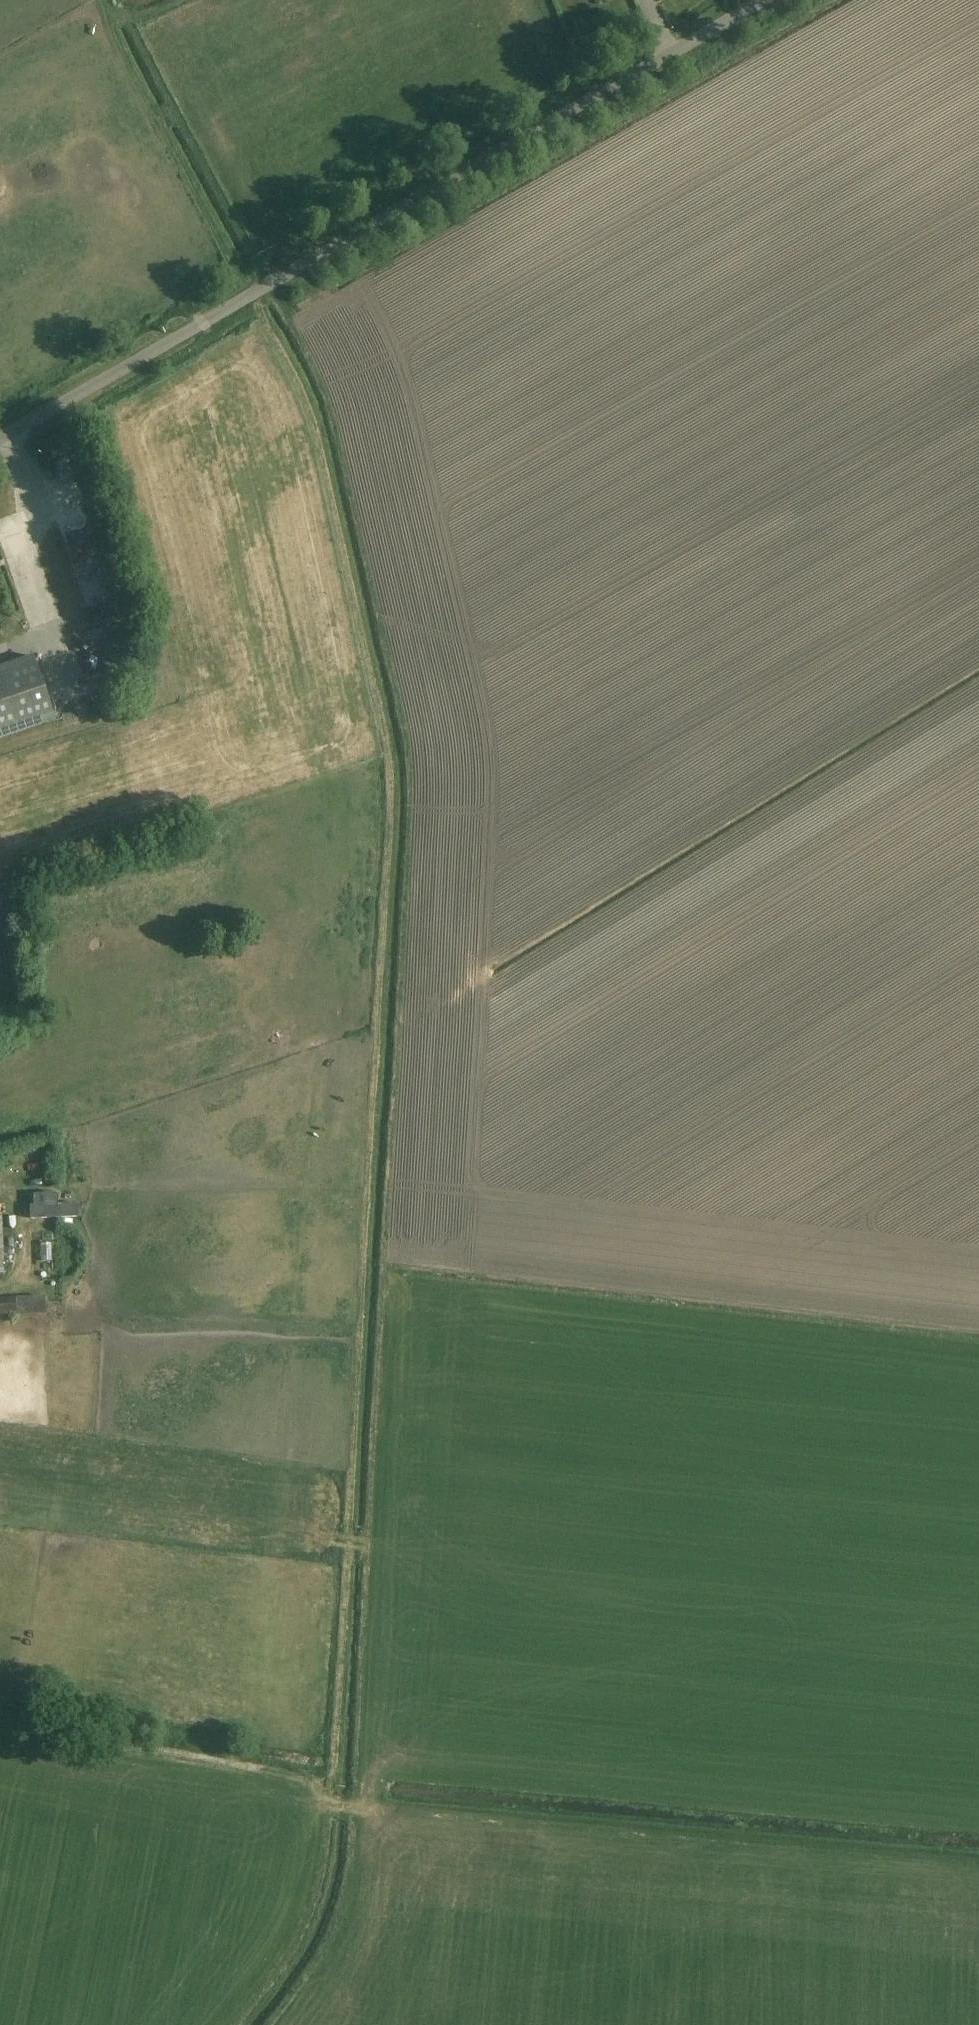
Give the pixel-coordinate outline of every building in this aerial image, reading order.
[(32,657),(0,668),(0,739),(54,721),(32,657)] [(43,1297),(19,1298),(19,1315),(44,1314),(43,1297)] [(19,1315),(19,1298),(0,1299),(0,1316),(19,1315)]
